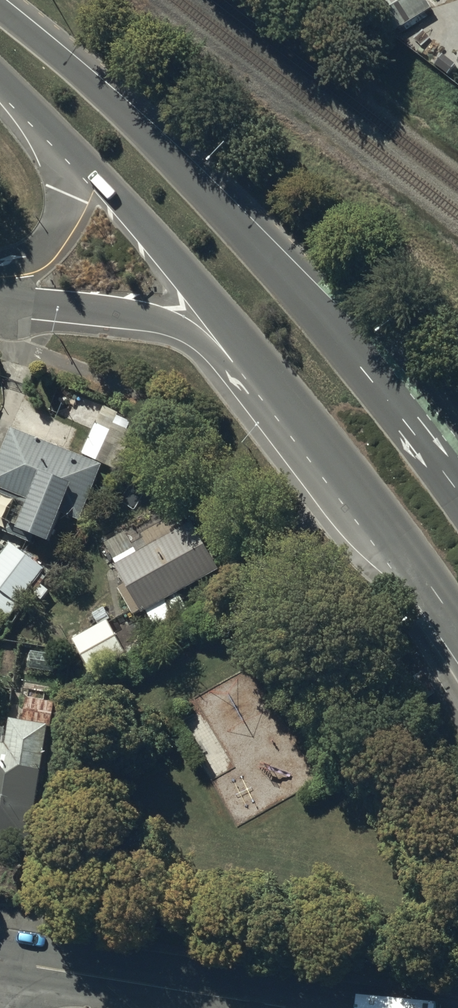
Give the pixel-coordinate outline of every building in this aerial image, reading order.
[(424,0),(368,0),(365,2),(397,25),(427,5),(424,0)] [(14,435),(0,472),(0,490),(39,506),(25,541),(53,552),(66,519),(82,525),(104,470),(14,435)] [(222,576),(195,529),(121,571),(148,618),(222,576)] [(11,550),(0,564),(0,631),(43,574),(11,550)] [(97,623),(74,636),(91,670),(125,651),(123,647),(127,645),(114,619),(109,621),(107,618),(110,617),(103,604),(91,610),(97,623)] [(57,652),(30,649),(27,668),(54,671),(57,652)] [(50,732),(15,726),(11,752),(0,750),(0,845),(31,850),(50,732)]
